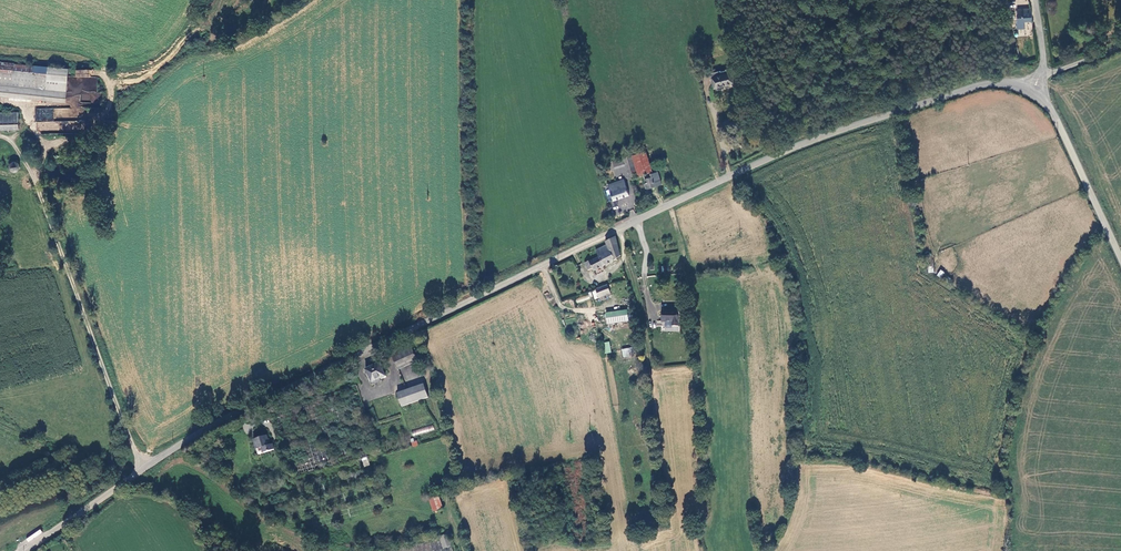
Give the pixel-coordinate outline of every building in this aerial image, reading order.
[(1031,22),(1030,8),(1017,8),(1018,29),(1026,29),(1026,22),(1031,22)] [(65,98),(68,68),(0,62),(0,92),(65,98)] [(722,71),(712,74),(717,89),(736,83),(733,73),(737,72),(736,70),(736,69),(735,68),(734,68),(733,68),(732,68),(727,69),(727,70),(722,72),(722,71)] [(91,78),(91,70),(75,70),(75,77),(91,78)] [(89,90),(96,91),(97,78),(90,77),(89,90)] [(53,121),(53,108),(35,108),(35,121),(53,121)] [(19,129),(18,112),(0,113),(0,130),(19,129)] [(83,121),(75,121),(75,122),(72,123),(72,130),(84,128),(83,121)] [(623,158),(632,155),(638,176),(653,171),(646,150),(643,151),(641,146),(626,151),(625,149),(620,150),(623,158)] [(632,155),(623,158),(630,179),(638,176),(632,155)] [(623,159),(613,162),(615,169),(625,165),(623,159)] [(18,162),(15,161),(12,161),(10,163),(9,166),(9,169),(10,171),(13,172),(16,173),(18,171),(20,169),(21,166),(20,164),(18,162)] [(644,179),(647,189),(662,185),(658,172),(647,175),(648,178),(644,179)] [(624,179),(608,185),(613,199),(610,200),(612,206),(618,204),(616,200),(629,195),(624,179)] [(621,256),(616,236),(605,242),(607,245),(596,250),(599,257),(589,261),(584,263),(588,271),(593,268),(594,271),(614,261),(621,256)] [(608,284),(596,289),(596,290),(599,298),(611,293),(608,284)] [(575,299),(577,304),(590,298),(588,294),(575,299)] [(628,310),(607,314),(608,323),(629,320),(628,310)] [(679,310),(662,310),(662,331),(680,331),(679,310)] [(390,351),(393,357),(413,347),(410,341),(390,351)] [(603,343),(606,354),(611,352),(609,341),(603,343)] [(413,347),(393,357),(399,370),(419,360),(413,347)] [(623,350),(625,357),(636,354),(634,347),(623,350)] [(379,362),(366,369),(372,383),(385,376),(379,362)] [(425,385),(398,393),(403,407),(429,398),(425,385)] [(412,435),(434,431),(433,426),(411,430),(412,435)] [(259,456),(276,450),(274,445),(272,446),(269,436),(255,441),(259,456)] [(368,457),(362,459),(364,467),(371,465),(368,457)] [(444,509),(439,493),(434,496),(434,497),(430,499),(435,512),(444,509)] [(395,550),(455,550),(451,535),(395,550)]
